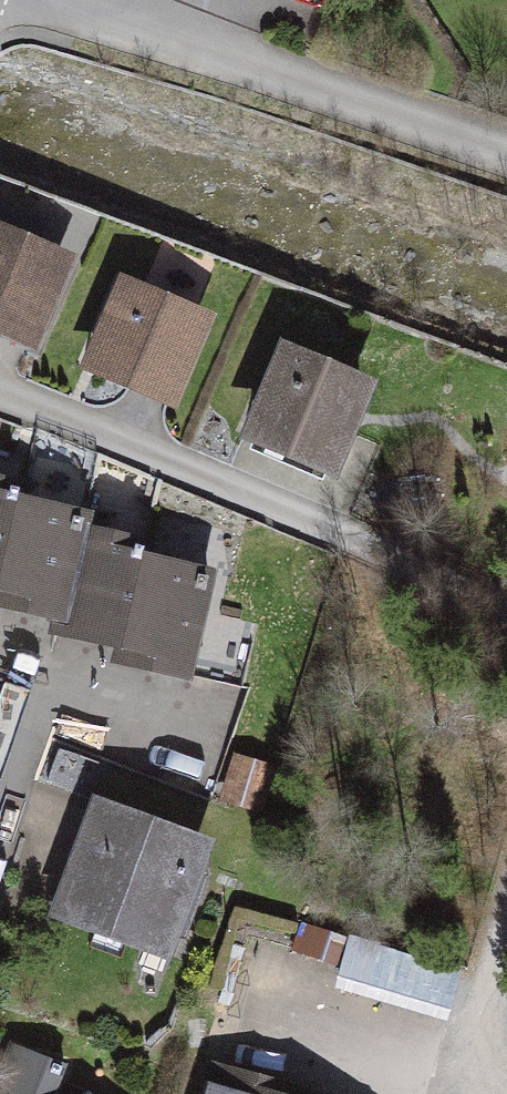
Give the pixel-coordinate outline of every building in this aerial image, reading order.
[(0,237),(0,344),(25,354),(63,263),(0,237)] [(201,324),(118,289),(79,383),(161,418),(201,324)] [(365,396),(264,356),(226,450),(327,490),(365,396)] [(0,471),(0,598),(48,610),(44,623),(111,639),(108,653),(192,674),(220,559),(153,543),(155,533),(88,517),(92,504),(22,487),(24,477),(0,471)] [(198,863),(76,822),(37,936),(159,977),(198,863)] [(12,1079),(7,1093),(53,1093),(12,1079)]
